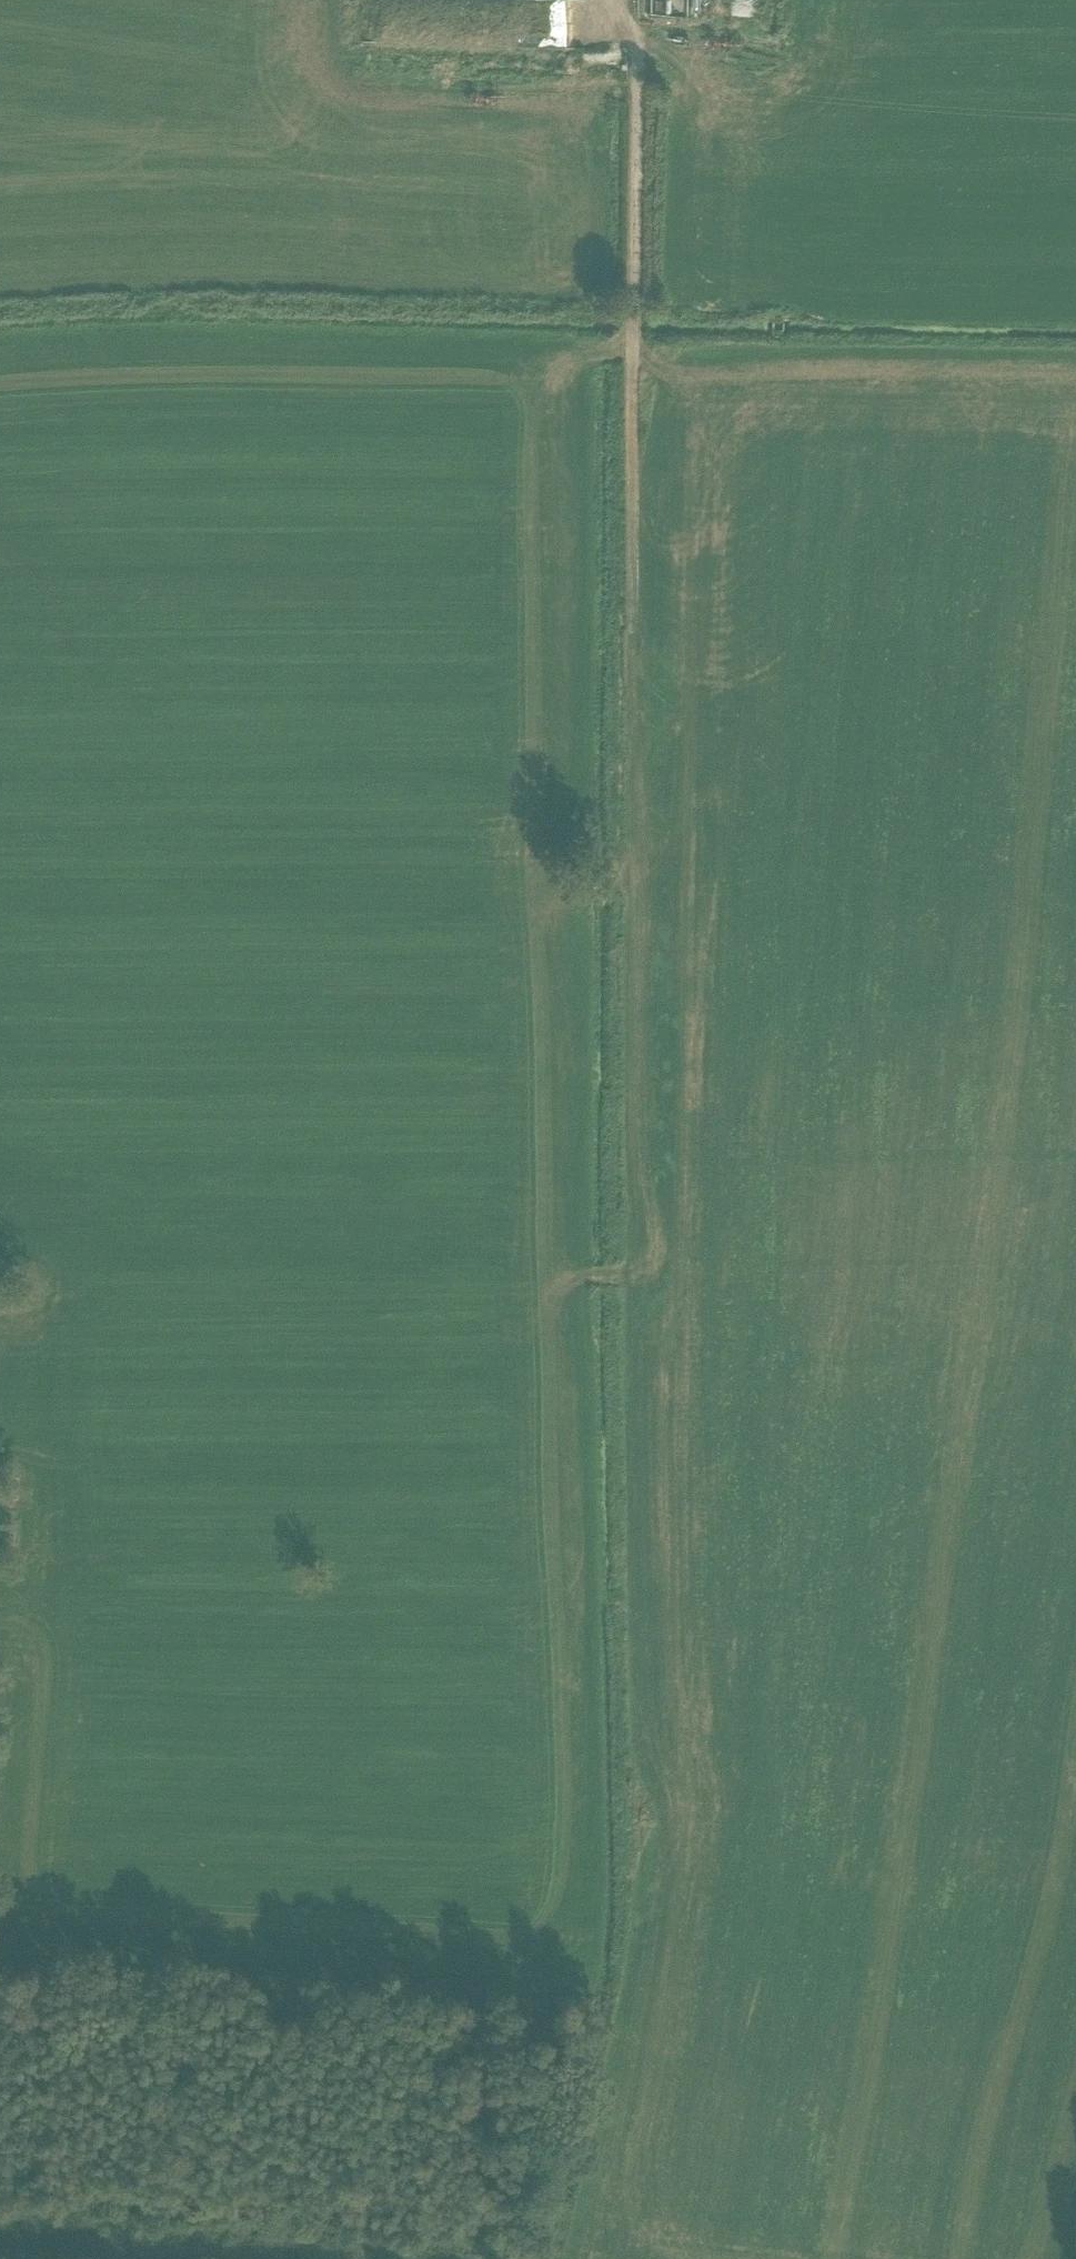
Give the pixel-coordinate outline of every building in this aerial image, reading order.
[(757,0),(733,0),(733,15),(757,15),(757,0)]
